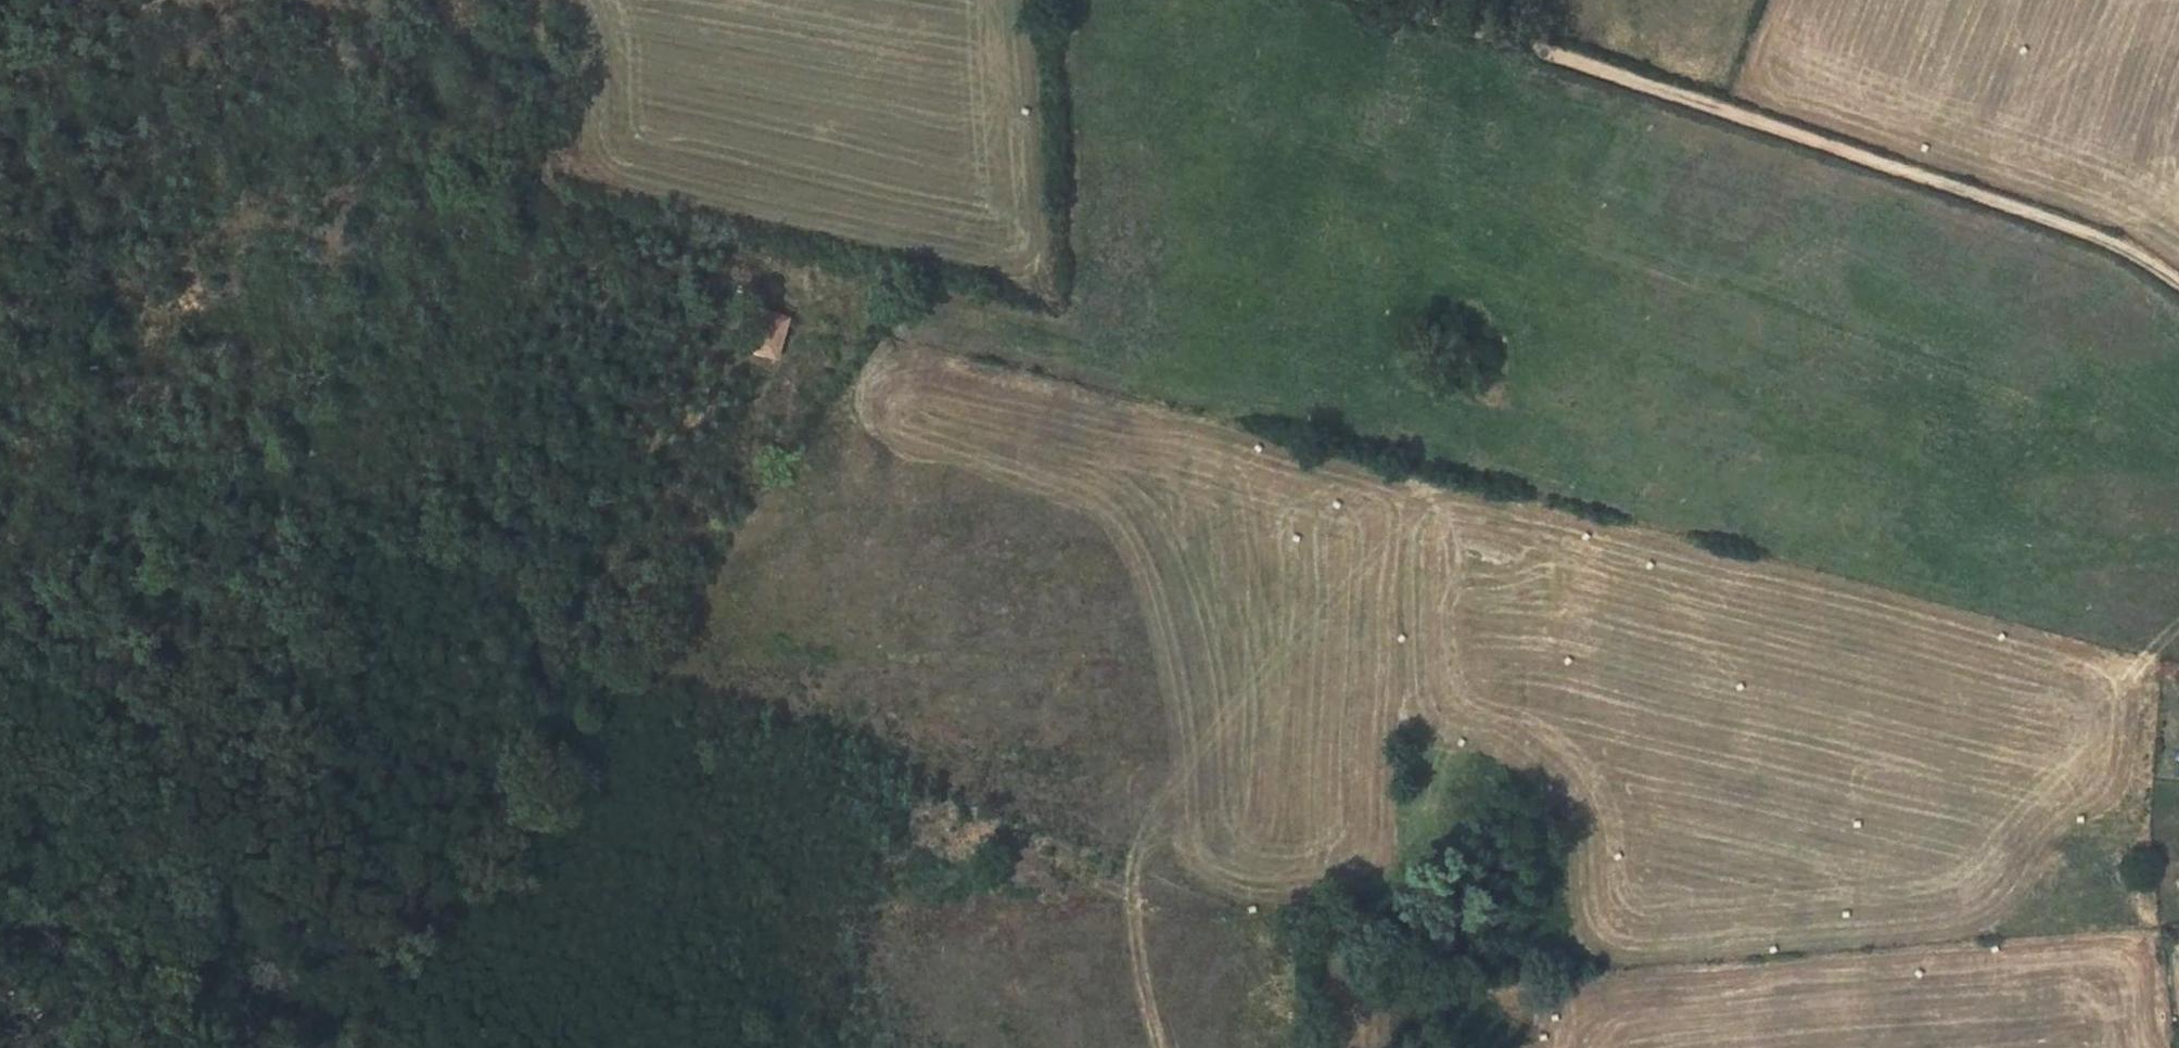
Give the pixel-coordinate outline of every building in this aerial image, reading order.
[(781,317),(761,312),(750,351),(770,357),(781,317)]
